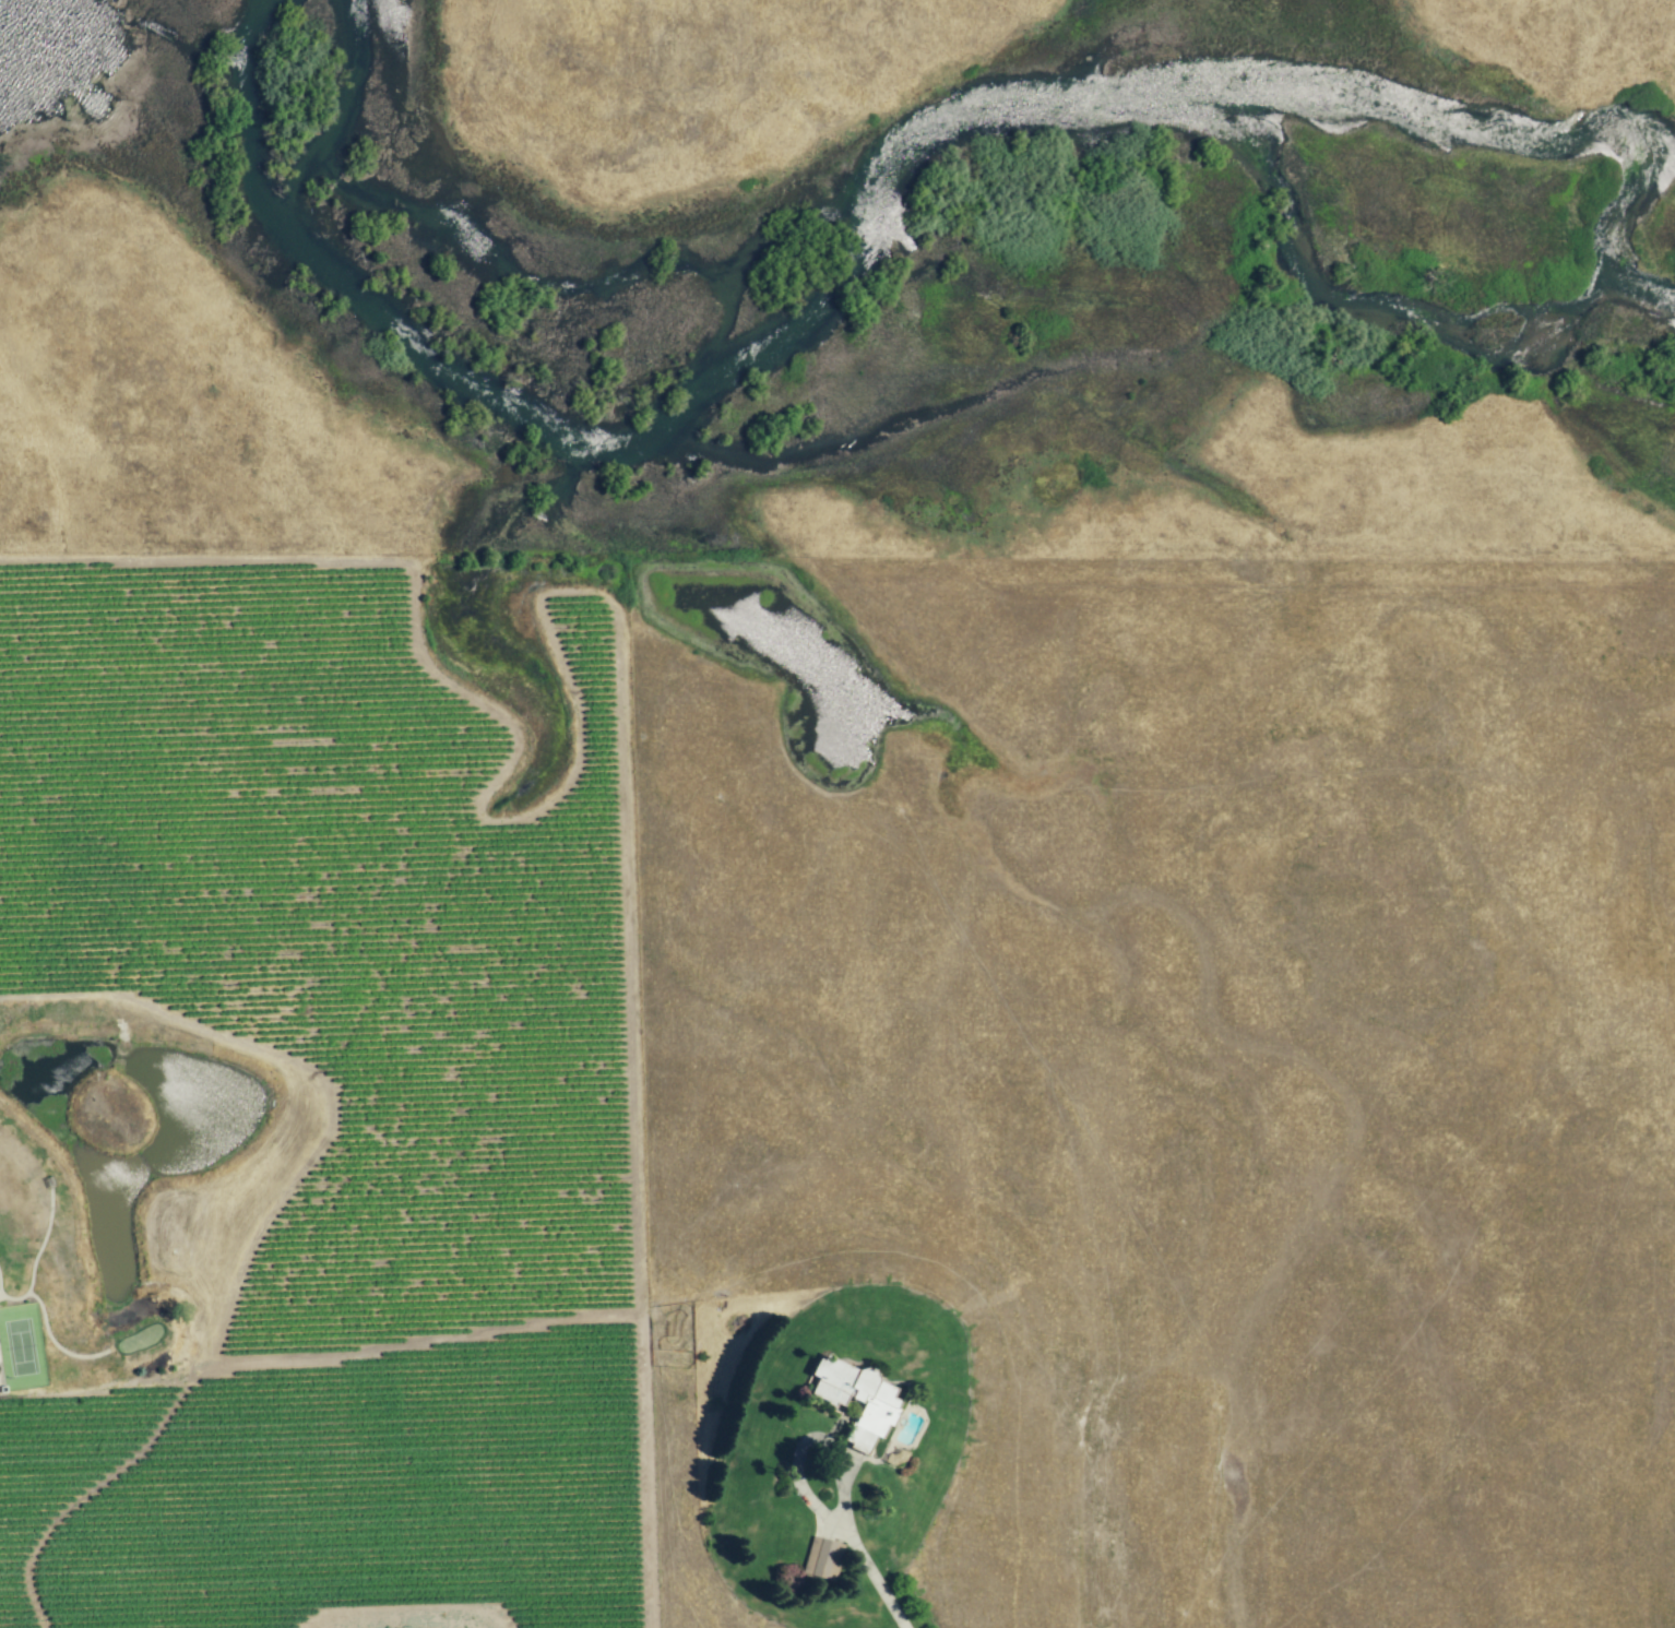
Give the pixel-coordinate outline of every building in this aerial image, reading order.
[(862,1454),(870,1436),(877,1440),(894,1401),(887,1398),(891,1387),(812,1351),(801,1375),(809,1378),(802,1395),(842,1413),(845,1408),(851,1411),(837,1443),(862,1454)] [(841,1544),(809,1537),(800,1573),(833,1581),(841,1544)]
